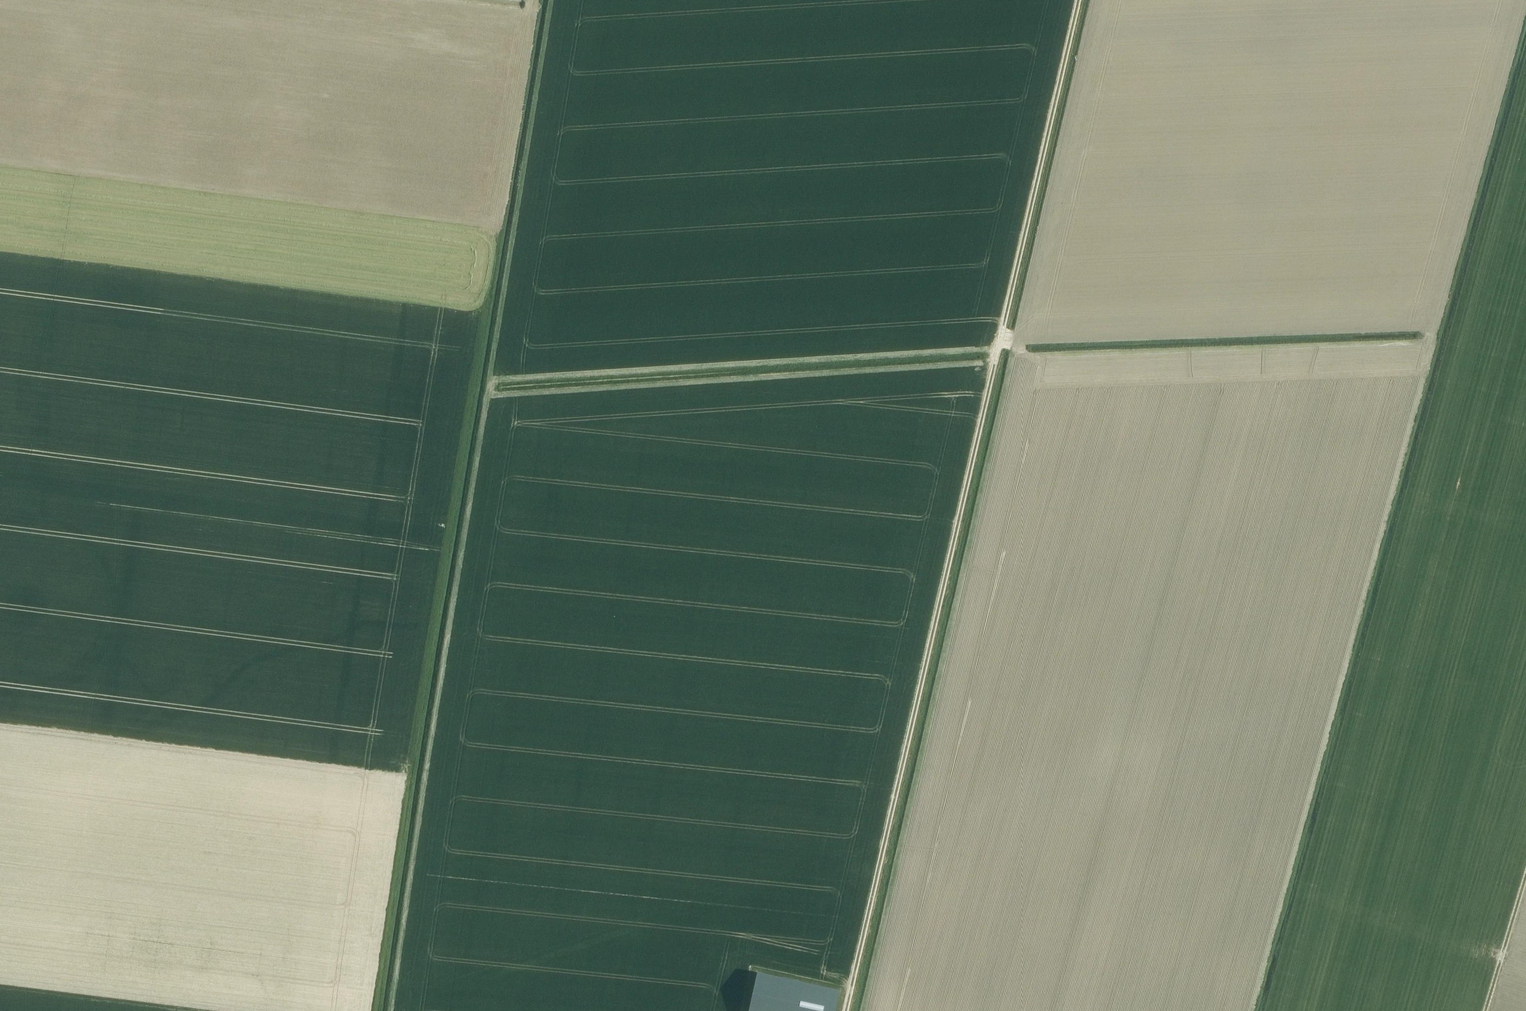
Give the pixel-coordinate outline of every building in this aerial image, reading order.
[(840,992),(757,973),(749,1010),(835,1010),(840,992)]
